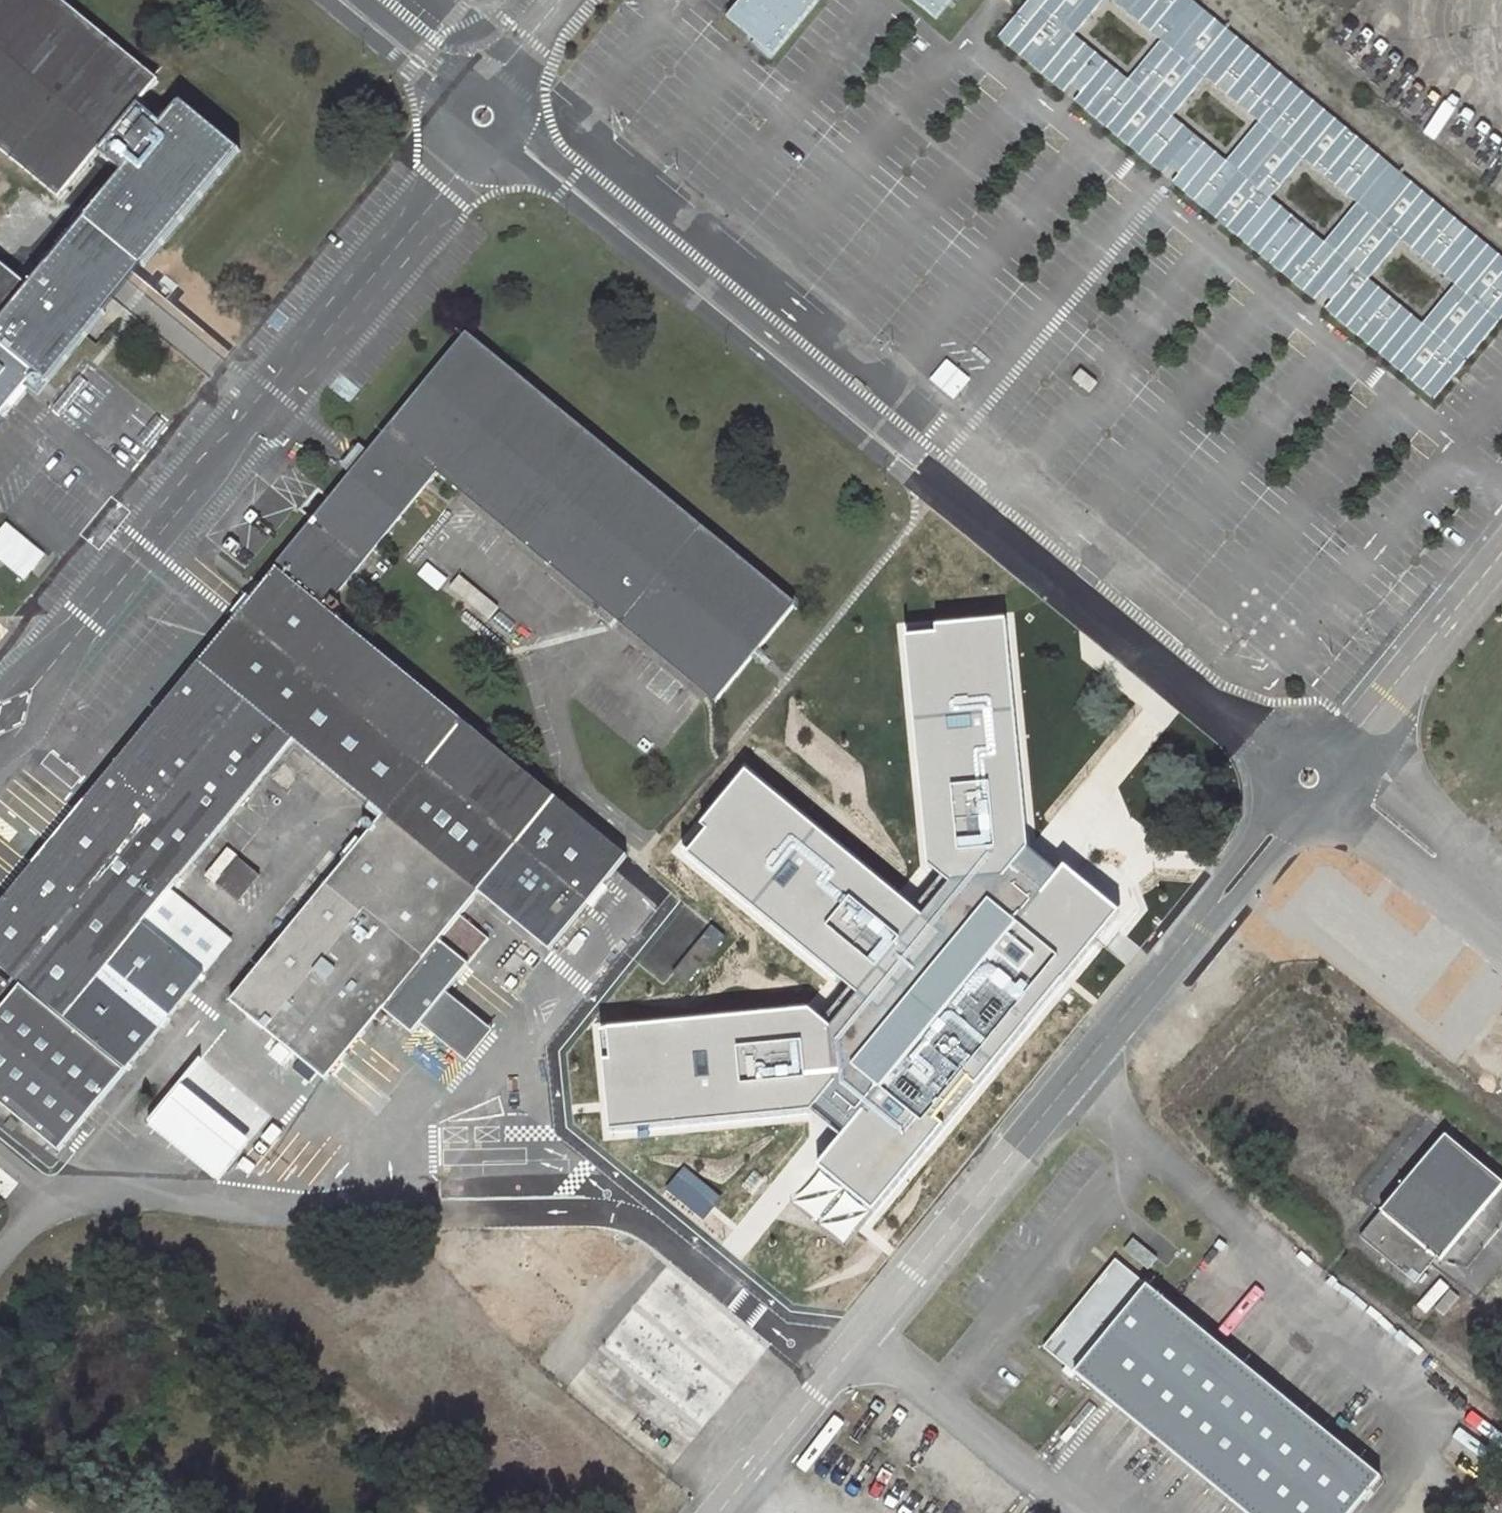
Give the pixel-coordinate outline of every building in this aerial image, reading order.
[(50,383),(117,302),(135,280),(243,149),(178,96),(160,118),(139,101),(158,78),(63,0),(0,0),(0,143),(64,195),(101,150),(123,168),(28,283),(0,260),(0,411),(24,382),(40,396),(50,383)] [(730,21),(778,57),(822,0),(746,0),(730,21)] [(941,19),(955,0),(916,0),(941,19)] [(1434,397),(1501,315),(1501,258),(1187,0),(1113,0),(1161,40),(1128,79),(1074,34),(1102,0),(1032,0),(998,41),(1434,397)] [(383,817),(230,1002),(326,1081),(385,1008),(413,1031),(420,1022),(446,992),(486,943),(456,918),(479,891),(550,949),(625,857),(562,805),(319,607),(513,374),(469,337),(373,454),(355,476),(334,501),(316,523),(262,589),(0,906),(0,971),(22,989),(0,1015),(0,1100),(61,1150),(203,978),(141,927),(171,891),(293,743),(383,817)] [(0,532),(0,559),(26,580),(47,554),(8,522),(0,532)] [(813,1160),(869,1206),(1117,906),(1062,860),(1055,868),(1040,856),(1023,842),(1001,613),(902,623),(924,858),(948,877),(919,913),(744,772),(681,850),(853,989),(828,1020),(805,1001),(595,1021),(604,1119),(811,1100),(842,1125),(813,1160)] [(217,883),(237,899),(256,877),(236,860),(217,883)] [(233,942),(171,891),(141,927),(203,978),(233,942)] [(0,980),(0,1006),(12,990),(0,980)] [(494,1031),(446,992),(420,1022),(469,1062),(494,1031)] [(1447,1135),(1364,1234),(1422,1283),(1471,1224),(1501,1188),(1501,1180),(1447,1135)] [(1115,1260),(1042,1348),(1095,1391),(1246,1512),(1355,1512),(1384,1478),(1168,1303),(1115,1260)] [(668,1264),(601,1348),(703,1428),(769,1344),(668,1264)]
